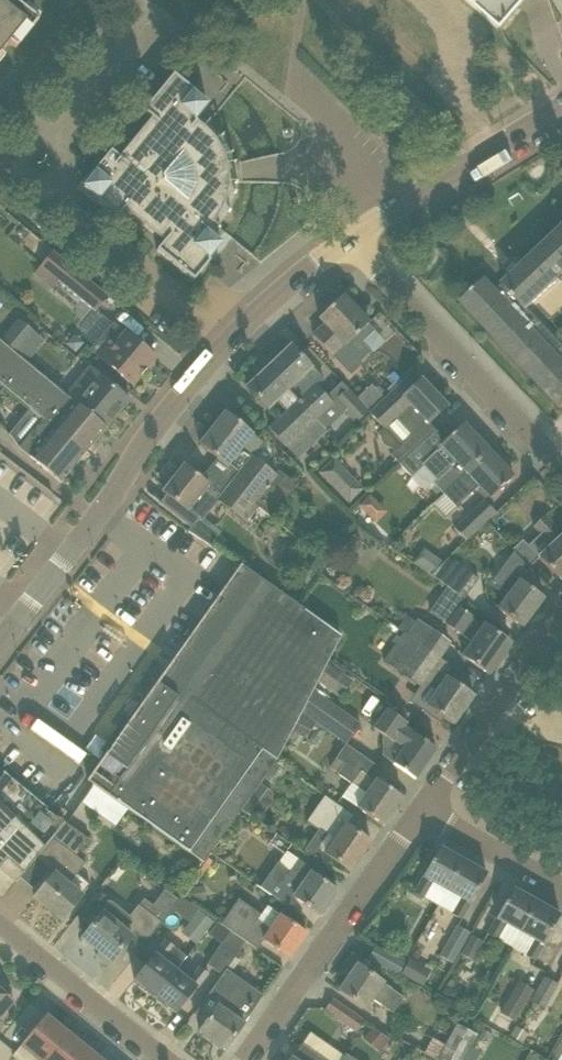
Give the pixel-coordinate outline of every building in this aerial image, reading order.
[(9,43),(16,48),(39,20),(14,0),(0,0),(0,54),(9,43)] [(499,25),(522,0),(470,0),(499,25)] [(227,169),(227,166),(227,164),(224,156),(220,148),(216,140),(210,133),(204,127),(195,121),(207,105),(192,93),(193,91),(173,75),(143,111),(152,118),(119,158),(111,151),(95,171),(96,172),(83,187),(99,200),(98,202),(118,218),(125,209),(164,242),(186,215),(206,232),(213,223),(218,216),(222,208),(226,199),(228,191),(228,182),(228,177),(228,175),(227,169)] [(186,215),(164,242),(157,250),(194,281),(210,261),(208,260),(221,245),(206,232),(186,215)] [(546,244),(540,238),(542,235),(542,234),(524,251),(525,252),(528,249),(534,256),(521,268),(512,276),(498,289),(487,277),(461,301),(561,408),(561,344),(528,308),(561,276),(561,229),(546,244)] [(108,296),(71,266),(53,251),(39,267),(95,312),(108,296)] [(325,324),(314,335),(351,373),(361,364),(358,361),(370,350),(362,342),(375,330),(368,324),(369,323),(343,296),(319,318),(325,324)] [(37,334),(18,318),(0,340),(18,355),(37,334)] [(113,322),(112,323),(89,350),(116,371),(133,385),(156,358),(140,344),(122,331),(113,322)] [(108,426),(67,393),(66,395),(18,355),(0,340),(0,383),(43,419),(42,421),(53,431),(51,433),(58,438),(54,443),(78,462),(108,426)] [(291,345),(267,368),(316,419),(333,403),(317,387),(324,380),(312,368),(313,368),(291,345)] [(67,393),(108,426),(130,400),(88,367),(67,393)] [(319,421),(316,419),(267,368),(247,387),(268,410),(278,401),(288,411),(269,429),(289,449),(319,421)] [(422,379),(415,386),(407,378),(370,413),(385,429),(396,418),(413,435),(427,422),(428,424),(447,406),(444,402),(444,398),(439,394),(436,394),(422,379)] [(372,385),(358,398),(370,410),(384,397),(372,385)] [(355,424),(368,411),(347,389),(334,401),(355,424)] [(256,437),(253,435),(254,434),(226,412),(200,444),(227,468),(229,465),(239,473),(230,485),(267,515),(270,518),(296,485),(279,472),(277,474),(255,456),(265,443),(266,444),(271,437),(263,427),(256,437)] [(42,421),(20,447),(19,448),(61,482),(78,462),(54,443),(58,438),(51,433),(53,431),(42,421)] [(427,439),(416,449),(400,464),(412,477),(425,465),(437,478),(432,482),(443,493),(489,450),(464,423),(441,445),(439,443),(432,449),(426,443),(427,442),(427,440),(427,439)] [(391,454),(400,464),(416,449),(407,439),(391,454)] [(514,476),(489,450),(443,493),(456,507),(478,486),(491,499),(514,476)] [(319,472),(349,503),(364,489),(335,457),(319,472)] [(256,528),(267,515),(230,485),(221,495),(208,485),(184,465),(163,492),(201,522),(217,501),(241,519),(242,518),(247,522),(256,528)] [(374,522),(386,511),(369,494),(358,505),(374,522)] [(484,500),(455,528),(467,541),(496,513),(484,500)] [(550,545),(538,557),(560,580),(561,578),(561,533),(545,515),(533,527),(550,545)] [(528,566),(538,557),(531,549),(522,540),(512,549),(516,554),(528,566)] [(448,557),(431,574),(431,575),(446,586),(464,598),(478,578),(448,557)] [(330,658),(342,636),(270,585),(241,565),(88,780),(128,809),(189,851),(189,852),(204,863),(243,808),(261,783),(265,778),(276,762),(277,760),(289,738),(301,713),(329,661),(330,658)] [(523,627),(544,598),(521,579),(519,581),(508,573),(498,586),(509,595),(498,609),(523,627)] [(464,599),(464,598),(446,586),(429,611),(447,623),(460,633),(462,630),(474,639),(463,655),(489,674),(511,643),(485,625),(484,626),(472,618),(473,617),(459,607),(464,599)] [(450,665),(440,658),(405,634),(414,622),(406,616),(397,628),(403,633),(383,661),(400,673),(401,672),(421,685),(423,682),(436,691),(426,705),(422,711),(440,723),(443,717),(454,725),(475,695),(444,674),(450,665)] [(414,622),(405,634),(440,658),(451,642),(418,619),(417,621),(416,620),(414,622)] [(329,661),(301,713),(324,730),(345,744),(346,745),(360,724),(326,700),(332,690),(334,691),(345,675),(344,675),(346,673),(329,661)] [(392,741),(392,740),(393,739),(404,748),(393,763),(416,779),(437,749),(403,726),(406,722),(387,709),(374,728),(392,741)] [(341,795),(383,825),(403,797),(377,778),(376,779),(372,776),(378,767),(346,745),(345,744),(329,767),(351,783),(341,795)] [(17,882),(36,859),(54,837),(76,855),(90,839),(47,810),(49,808),(4,771),(0,776),(0,868),(17,882)] [(319,829),(304,850),(321,862),(326,855),(351,871),(371,842),(347,825),(354,816),(325,795),(307,821),(319,829)] [(36,859),(54,874),(35,897),(62,920),(82,896),(81,895),(91,884),(78,873),(86,863),(76,855),(54,837),(36,859)] [(433,882),(447,890),(464,861),(440,847),(415,892),(424,897),(433,882)] [(320,915),(338,890),(312,871),(313,870),(297,859),(289,870),(276,861),(258,887),(287,906),(294,895),(295,896),(294,897),(320,915)] [(487,874),(464,861),(447,890),(462,898),(453,914),(462,919),(487,874)] [(513,888),(488,934),(498,939),(507,923),(520,931),(537,902),(513,888)] [(162,923),(172,909),(180,899),(165,889),(153,905),(144,898),(139,906),(138,906),(130,915),(114,902),(108,900),(103,907),(105,911),(105,912),(99,908),(87,923),(92,927),(83,937),(112,961),(130,939),(140,948),(145,941),(147,942),(162,923)] [(182,896),(180,899),(172,909),(189,922),(181,932),(197,945),(215,922),(182,896)] [(221,924),(246,942),(255,949),(262,938),(264,940),(264,941),(289,958),(307,933),(281,915),(271,929),(257,919),(261,915),(238,899),(221,924)] [(561,915),(537,902),(520,931),(535,939),(526,955),(535,960),(561,915)] [(206,965),(222,976),(226,970),(239,951),(240,951),(246,942),(221,924),(219,922),(210,935),(221,943),(206,965)] [(455,926),(439,956),(453,963),(469,933),(455,926)] [(483,942),(470,935),(459,953),(472,961),(483,942)] [(134,979),(156,996),(176,970),(165,961),(176,948),(165,939),(148,962),(134,979)] [(406,962),(376,946),(369,958),(399,975),(406,962)] [(187,978),(176,970),(156,996),(177,1013),(191,996),(207,974),(197,965),(187,978)] [(366,1009),(374,1000),(394,1014),(405,997),(384,983),(385,983),(357,965),(340,990),(366,1009)] [(263,995),(226,970),(222,976),(197,1011),(209,1019),(200,1032),(225,1050),(244,1023),(243,1023),(263,995)] [(542,976),(528,1001),(543,1009),(557,984),(542,976)] [(515,1022),(532,991),(519,984),(502,1014),(515,1022)] [(13,1001),(0,991),(0,1017),(13,1001)] [(365,1021),(334,999),(325,1010),(358,1032),(365,1021)] [(32,1032),(21,1047),(37,1059),(47,1059),(69,1033),(46,1015),(32,1032)] [(438,1059),(463,1059),(477,1035),(456,1024),(445,1045),(431,1037),(423,1052),(438,1059)] [(381,1049),(389,1037),(371,1026),(364,1038),(381,1049)] [(303,1044),(293,1059),(292,1058),(291,1059),(343,1059),(346,1055),(344,1054),(343,1055),(310,1032),(303,1044)] [(69,1033),(47,1059),(84,1059),(91,1052),(69,1033)] [(91,1052),(84,1059),(101,1059),(91,1052)]
